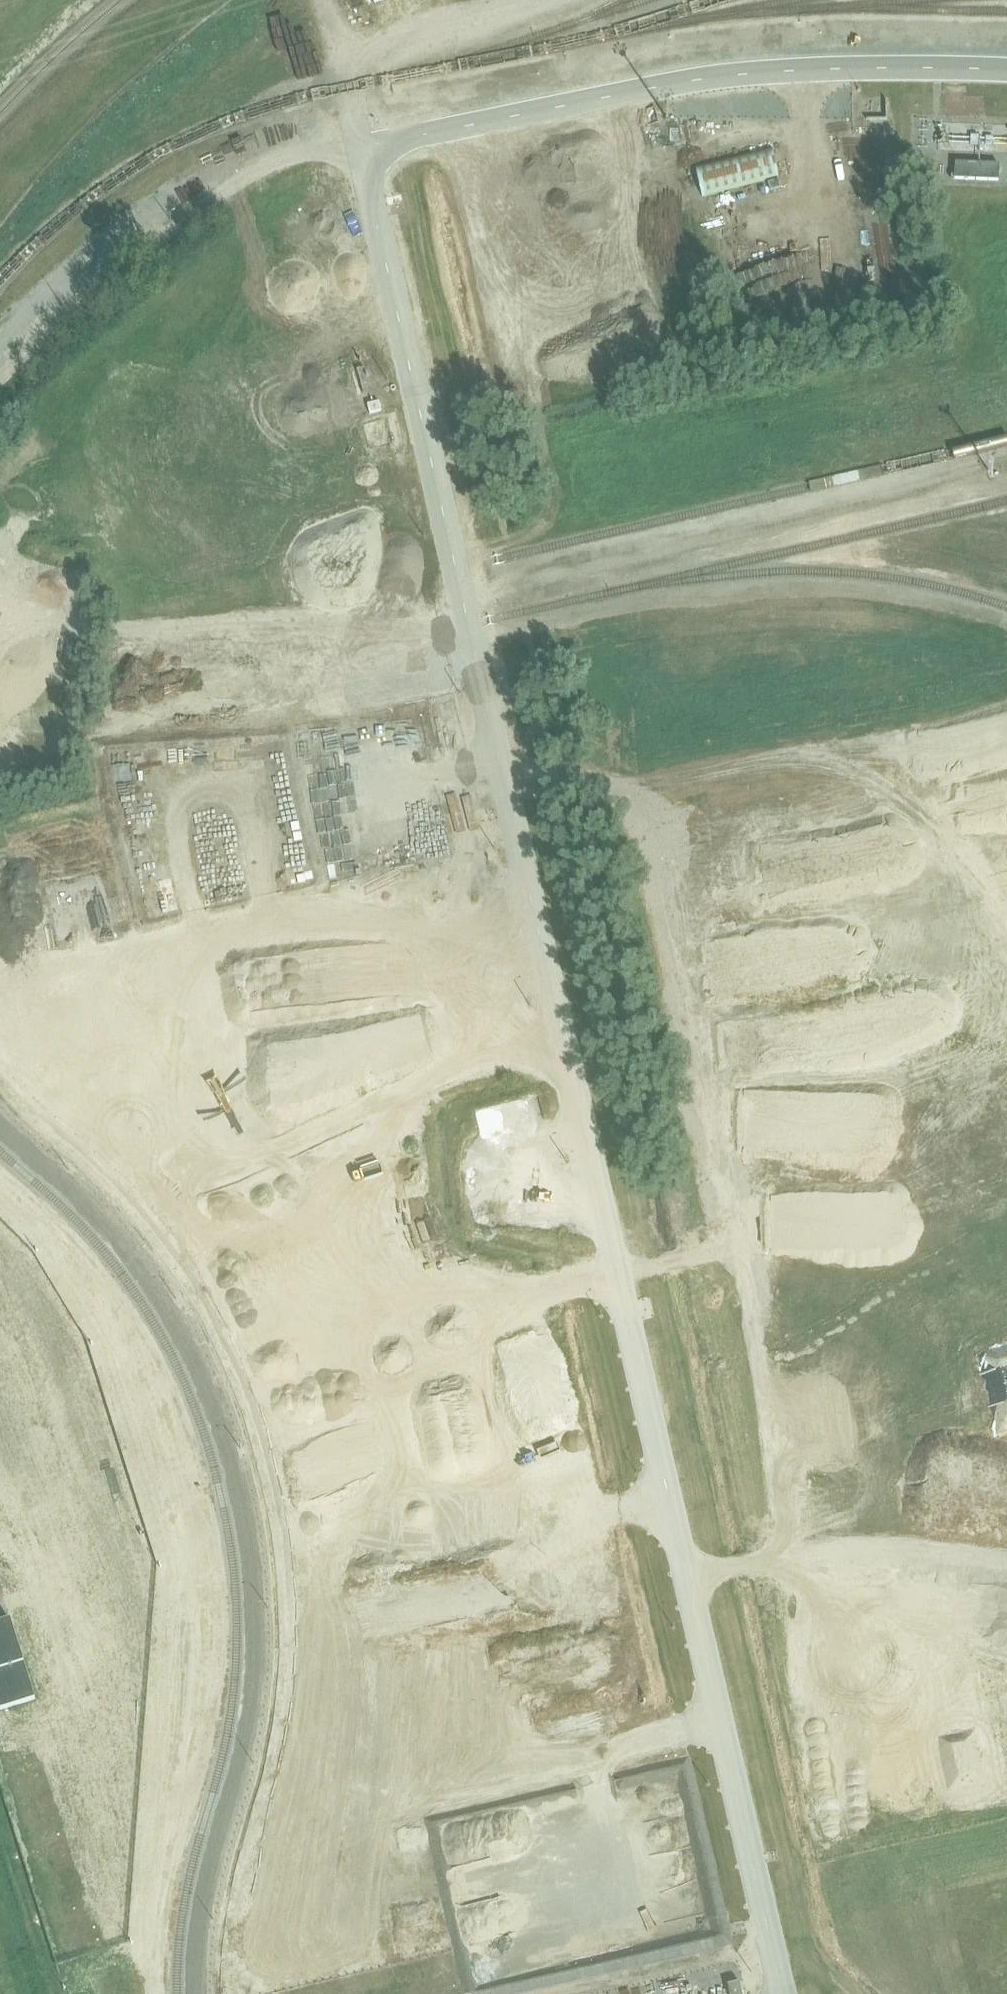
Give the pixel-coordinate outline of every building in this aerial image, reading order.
[(695,167),(702,197),(779,178),(771,147),(695,167)] [(998,182),(999,165),(955,164),(955,180),(998,182)] [(15,324),(6,315),(0,322),(0,340),(15,324)] [(427,716),(436,715),(432,697),(424,698),(427,716)] [(106,796),(119,796),(121,760),(107,759),(106,796)] [(0,1624),(0,1710),(36,1699),(11,1620),(0,1624)] [(730,1993),(742,1993),(739,1982),(728,1984),(730,1993)]
